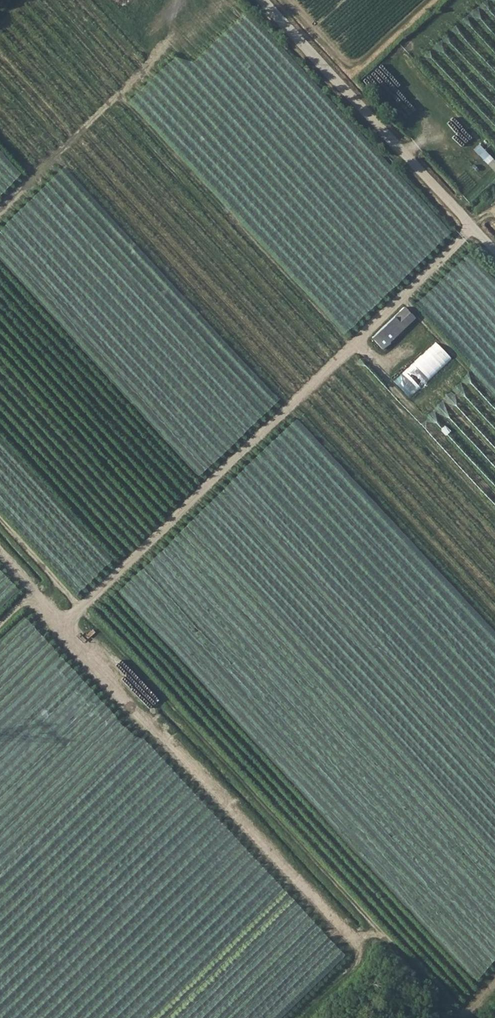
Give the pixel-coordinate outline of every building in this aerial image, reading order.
[(415,318),(404,307),(371,338),(382,349),(415,318)] [(456,356),(439,338),(394,381),(410,398),(456,356)]
